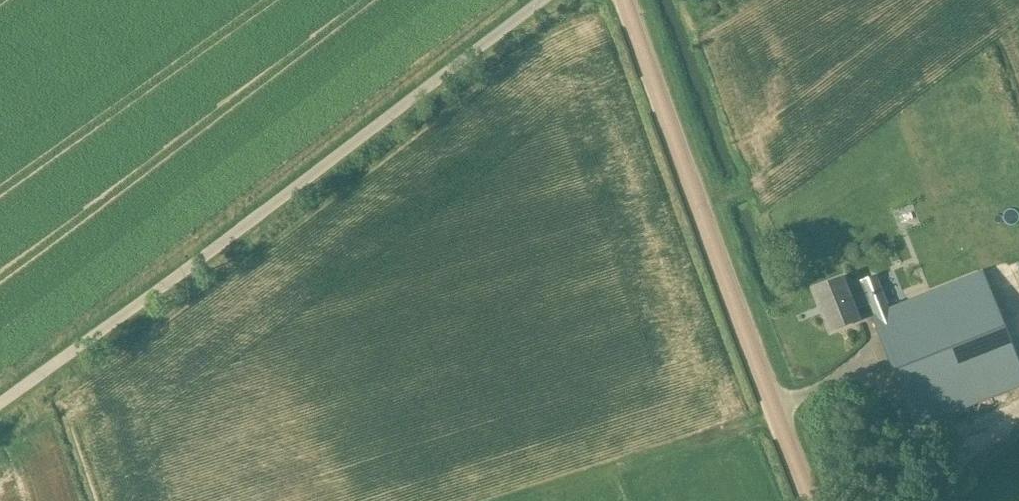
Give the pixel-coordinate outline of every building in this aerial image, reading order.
[(855,310),(869,305),(874,315),(870,316),(916,430),(1018,389),(1018,363),(984,271),(889,309),(877,276),(860,282),(861,285),(847,290),(842,279),(813,291),(830,333),(859,322),(855,310)]
